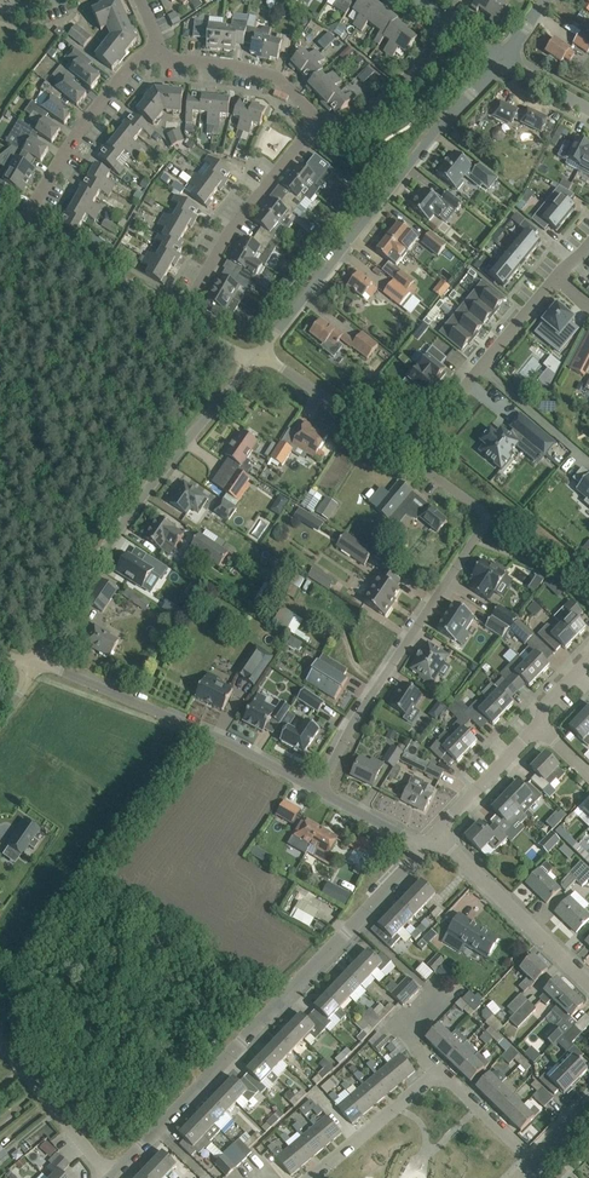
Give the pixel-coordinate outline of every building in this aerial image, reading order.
[(118,0),(117,0),(92,11),(101,31),(107,28),(107,29),(120,23),(121,26),(116,28),(118,34),(107,47),(105,45),(96,57),(113,70),(137,41),(118,0)] [(190,3),(196,10),(203,5),(199,0),(194,0),(190,3)] [(334,7),(346,15),(355,1),(353,0),(338,0),(334,7)] [(357,28),(376,4),(370,0),(362,0),(353,11),(360,17),(353,25),(357,28)] [(468,1),(474,5),(472,8),(477,12),(479,9),(486,14),(496,0),(469,0),(468,1)] [(486,14),(492,19),(490,22),(496,26),(499,21),(506,27),(516,13),(502,3),(504,0),(496,0),(486,14)] [(387,12),(376,4),(357,28),(362,32),(369,23),(375,28),(387,12)] [(398,20),(387,12),(375,28),(381,33),(375,41),(380,45),(385,38),(398,20)] [(223,26),(221,49),(235,51),(237,38),(245,39),(247,27),(248,22),(249,16),(233,14),(232,27),(223,26)] [(248,22),(247,27),(254,29),(257,18),(249,16),(248,22)] [(313,20),(308,28),(323,38),(328,30),(313,20)] [(221,49),(223,26),(209,25),(209,26),(203,25),(204,22),(195,21),(193,38),(202,39),(203,34),(208,35),(207,48),(221,49)] [(384,51),(388,55),(407,31),(404,29),(405,28),(397,22),(385,38),(390,43),(384,51)] [(84,47),(92,38),(76,25),(69,35),(84,47)] [(247,27),(245,39),(244,44),(252,46),(250,54),(258,56),(257,58),(264,59),(269,39),(271,29),(265,28),(262,31),(254,29),(247,27)] [(59,28),(55,33),(60,38),(65,32),(59,28)] [(407,31),(388,55),(392,58),(399,49),(406,55),(418,39),(407,31)] [(329,33),(318,44),(320,45),(324,50),(336,39),(331,35),(329,33)] [(573,44),(588,54),(588,52),(588,38),(585,35),(581,33),(573,44)] [(269,39),(264,59),(270,61),(271,59),(278,61),(280,52),(288,54),(292,38),(278,35),(276,40),(269,39)] [(570,50),(565,47),(555,40),(546,52),(561,62),(564,58),(570,62),(575,55),(569,51),(570,50)] [(66,69),(77,78),(91,90),(101,78),(81,62),(85,57),(74,48),(65,59),(70,64),(66,69)] [(296,69),(301,73),(320,54),(316,50),(309,57),(304,52),(289,66),(294,71),(296,69)] [(308,86),(323,72),(318,67),(325,60),(320,54),(301,73),(306,79),(304,81),(308,86)] [(60,84),(56,90),(63,95),(77,107),(87,95),(72,84),(77,78),(66,69),(65,70),(61,66),(53,76),(57,80),(56,81),(60,84)] [(313,91),(318,96),(337,77),(333,72),(326,79),(321,74),(323,72),(308,86),(306,88),(311,93),(313,91)] [(342,82),(337,77),(318,96),(323,101),(321,103),(326,108),(340,94),(335,89),(342,82)] [(35,105),(49,114),(65,125),(73,113),(58,102),(63,95),(56,90),(46,82),(41,89),(44,92),(44,93),(35,105)] [(157,109),(161,104),(155,89),(137,112),(154,126),(163,114),(157,109)] [(155,89),(161,104),(168,105),(167,113),(181,114),(184,92),(155,89)] [(340,94),(326,108),(330,113),(332,110),(338,116),(357,97),(352,92),(345,99),(340,94)] [(194,114),(201,114),(203,94),(196,94),(196,97),(189,96),(186,123),(193,123),(194,114)] [(213,135),(217,99),(209,98),(209,95),(203,94),(201,114),(208,115),(206,134),(213,135)] [(224,100),(217,99),(213,135),(219,136),(221,116),(229,117),(231,97),(224,96),(224,100)] [(244,131),(253,106),(246,104),(248,101),(241,98),(234,117),(241,120),(237,129),(244,131)] [(49,114),(35,105),(32,102),(25,112),(31,116),(29,119),(34,122),(30,128),(36,132),(52,143),(61,131),(45,120),(49,114)] [(542,132),(548,119),(525,108),(523,112),(518,110),(517,110),(500,102),(494,116),(512,124),(514,119),(542,132)] [(253,106),(244,131),(250,134),(253,125),(260,127),(264,118),(267,119),(269,113),(253,106)] [(123,124),(138,137),(143,131),(151,138),(155,132),(134,115),(129,121),(127,119),(123,124)] [(11,134),(17,138),(12,146),(17,149),(36,160),(41,163),(48,150),(32,140),(36,132),(30,128),(19,120),(11,134)] [(116,137),(137,154),(142,149),(134,143),(138,137),(123,124),(119,129),(121,131),(116,137)] [(184,141),(179,130),(168,134),(173,146),(184,141)] [(455,132),(451,137),(464,147),(468,141),(455,132)] [(105,146),(121,158),(126,153),(133,159),(137,154),(116,137),(112,143),(110,141),(105,146)] [(190,141),(187,145),(193,149),(196,145),(190,141)] [(579,172),(588,152),(588,144),(583,141),(582,143),(578,141),(575,148),(565,142),(558,157),(567,162),(566,165),(579,172)] [(116,164),(121,158),(105,146),(101,151),(104,153),(99,159),(120,176),(124,170),(116,164)] [(10,154),(2,167),(11,171),(32,184),(35,180),(32,178),(36,171),(32,168),(36,160),(17,149),(13,156),(10,154)] [(579,172),(588,177),(588,152),(579,172)] [(498,179),(480,164),(475,170),(472,168),(472,167),(455,153),(438,175),(455,189),(456,188),(458,190),(464,183),(462,181),(469,172),(472,174),(471,176),(489,191),(498,179)] [(213,168),(208,174),(225,186),(228,181),(226,179),(230,173),(209,157),(205,162),(213,168)] [(89,178),(112,191),(115,186),(107,181),(110,174),(93,164),(90,170),(92,172),(89,178)] [(290,175),(316,195),(321,189),(317,185),(325,174),(312,164),(307,170),(301,165),(296,171),(294,169),(290,175)] [(32,184),(11,171),(4,183),(2,181),(0,184),(0,191),(14,199),(18,191),(23,194),(27,186),(30,188),(32,184)] [(161,179),(167,183),(171,178),(165,174),(161,179)] [(196,174),(192,179),(214,195),(218,189),(221,191),(225,186),(208,174),(204,180),(196,174)] [(316,195),(290,175),(286,180),(288,181),(283,187),(290,192),(284,199),(304,214),(307,210),(300,205),(306,198),(311,202),(316,195)] [(109,197),(112,191),(89,178),(85,184),(82,183),(79,188),(97,198),(100,192),(109,197)] [(192,179),(188,184),(196,190),(192,196),(208,208),(212,203),(209,201),(214,195),(192,179)] [(568,192),(560,187),(557,190),(555,192),(552,196),(546,203),(551,207),(551,208),(558,213),(566,220),(570,215),(576,209),(568,203),(574,195),(568,192)] [(75,202),(98,215),(101,210),(93,205),(97,198),(79,188),(76,194),(79,196),(75,202)] [(457,212),(463,204),(448,192),(441,200),(442,200),(441,202),(425,190),(411,207),(429,222),(435,214),(440,218),(450,206),(457,212)] [(137,192),(134,197),(140,201),(143,196),(137,192)] [(175,196),(172,202),(181,207),(177,213),(195,223),(198,217),(195,216),(199,209),(175,196)] [(301,218),(304,214),(284,199),(279,205),(273,200),(268,206),(266,204),(262,210),(279,223),(278,223),(286,229),(288,230),(293,224),(288,220),(294,213),(301,218)] [(65,213),(83,223),(86,216),(95,221),(98,215),(75,202),(71,208),(69,207),(65,213)] [(549,225),(557,232),(566,220),(551,208),(546,203),(532,220),(545,231),(549,225)] [(342,206),(338,212),(347,218),(351,212),(342,206)] [(279,223),(262,210),(258,215),(260,216),(255,222),(262,227),(257,235),(276,248),(281,243),(278,240),(286,229),(278,223),(279,223)] [(79,229),(83,223),(65,213),(62,218),(65,220),(61,226),(84,240),(88,234),(79,229)] [(191,229),(195,223),(177,213),(173,219),(165,214),(162,219),(185,233),(188,227),(191,229)] [(163,237),(181,247),(184,241),(181,240),(185,233),(162,219),(161,221),(158,226),(167,231),(163,237)] [(106,220),(102,227),(115,234),(119,227),(106,220)] [(520,227),(525,231),(526,231),(533,237),(538,231),(525,220),(520,227)] [(391,229),(386,235),(388,237),(408,253),(418,240),(420,237),(405,224),(403,226),(400,223),(393,231),(391,229)] [(525,231),(517,242),(532,254),(541,243),(533,237),(526,231),(525,231)] [(431,233),(422,243),(438,256),(447,246),(431,233)] [(161,251),(178,261),(181,256),(179,254),(182,248),(181,247),(163,237),(159,234),(156,240),(164,245),(161,251)] [(235,249),(254,260),(258,253),(263,256),(266,251),(272,255),(276,248),(257,235),(252,242),(244,238),(241,245),(239,243),(235,249)] [(408,253),(388,237),(377,252),(389,261),(389,260),(397,267),(408,253)] [(489,242),(485,247),(489,250),(493,245),(489,242)] [(523,265),(532,254),(517,242),(508,253),(523,265)] [(234,274),(237,276),(251,284),(257,288),(261,281),(260,278),(257,277),(264,266),(254,260),(235,249),(232,255),(234,256),(230,263),(238,267),(234,274)] [(175,267),(178,261),(161,251),(157,258),(149,253),(145,258),(168,272),(172,266),(175,267)] [(499,264),(514,276),(523,265),(508,253),(499,264)] [(168,272),(145,258),(142,264),(151,269),(147,276),(164,286),(168,280),(165,278),(168,272)] [(504,287),(514,276),(499,264),(493,270),(489,266),(485,271),(504,287)] [(471,270),(468,274),(474,279),(477,275),(471,270)] [(394,281),(407,292),(415,282),(402,271),(394,281)] [(373,285),(368,281),(359,274),(348,287),(363,299),(366,294),(371,298),(378,290),(373,286),(373,285)] [(247,291),(251,284),(237,276),(233,283),(222,276),(219,281),(217,280),(213,288),(233,300),(234,299),(240,303),(244,296),(238,292),(241,287),(247,291)] [(433,292),(443,299),(451,287),(442,280),(433,292)] [(394,281),(383,294),(400,307),(410,294),(407,292),(394,281)] [(504,301),(482,283),(472,296),(495,314),(499,309),(498,308),(504,301)] [(233,316),(240,303),(234,299),(233,300),(213,288),(209,296),(210,296),(207,301),(219,308),(215,315),(229,323),(233,316)] [(458,295),(454,292),(449,298),(453,301),(458,295)] [(495,314),(472,296),(462,308),(483,326),(489,318),(490,320),(495,314)] [(439,310),(444,304),(440,301),(435,307),(439,310)] [(567,309),(559,302),(555,308),(557,310),(540,329),(553,339),(548,345),(561,356),(575,340),(567,332),(576,322),(565,312),(567,309)] [(483,326),(462,308),(451,321),(474,339),(478,334),(477,333),(483,326)] [(427,319),(424,322),(429,327),(432,323),(427,319)] [(321,321),(311,334),(324,345),(321,348),(334,358),(343,347),(337,343),(340,340),(345,343),(349,338),(344,334),(343,335),(330,325),(328,327),(321,321)] [(474,339),(451,321),(441,333),(462,351),(468,343),(470,345),(474,339)] [(423,324),(418,330),(424,335),(429,328),(423,324)] [(570,369),(584,376),(588,367),(588,332),(570,369)] [(355,342),(351,347),(367,360),(378,346),(362,333),(355,342)] [(424,362),(415,373),(432,386),(435,383),(437,384),(442,377),(440,376),(441,375),(436,370),(442,362),(428,350),(421,360),(424,362)] [(543,375),(539,381),(548,390),(556,374),(551,370),(546,377),(543,375)] [(404,381),(397,390),(411,402),(418,393),(423,397),(424,396),(426,398),(431,391),(429,389),(432,386),(415,373),(407,383),(404,381)] [(555,412),(556,403),(542,403),(541,412),(555,412)] [(498,434),(492,428),(482,441),(486,444),(481,450),(503,469),(513,457),(511,455),(521,443),(520,442),(524,437),(546,455),(557,441),(533,421),(522,434),(515,428),(510,434),(503,428),(498,434)] [(328,437),(306,423),(293,445),(315,458),(328,437)] [(242,467),(251,454),(258,444),(242,433),(226,456),(242,467)] [(293,450),(282,443),(271,459),(282,466),(293,450)] [(584,502),(588,507),(588,474),(581,468),(572,479),(579,485),(575,490),(586,499),(584,502)] [(236,499),(250,479),(238,471),(224,491),(236,499)] [(447,522),(428,505),(399,481),(375,510),(389,521),(389,520),(396,523),(399,525),(407,516),(417,521),(420,518),(438,533),(447,522)] [(184,483),(170,503),(187,515),(191,509),(198,514),(208,499),(184,483)] [(310,492),(301,506),(312,513),(321,499),(310,492)] [(280,495),(272,511),(281,515),(289,500),(280,495)] [(338,505),(327,498),(317,512),(328,520),(338,505)] [(238,509),(223,499),(219,506),(218,508),(224,513),(221,517),(229,522),(238,509)] [(300,508),(295,518),(321,532),(326,522),(300,508)] [(176,549),(184,536),(175,529),(160,518),(145,540),(161,550),(161,549),(170,556),(175,549),(176,549)] [(365,566),(374,552),(346,533),(337,547),(365,566)] [(220,567),(229,554),(200,535),(191,548),(220,567)] [(124,552),(113,570),(137,586),(147,570),(157,576),(163,566),(142,553),(137,561),(124,552)] [(476,580),(470,589),(489,602),(489,601),(487,599),(492,591),(495,593),(495,592),(502,597),(513,581),(507,577),(506,575),(504,574),(506,570),(496,564),(494,568),(483,560),(472,578),(476,580)] [(377,585),(365,603),(385,617),(392,606),(390,605),(400,590),(396,588),(401,580),(383,568),(374,583),(377,585)] [(545,580),(537,575),(528,588),(535,593),(545,580)] [(559,596),(564,590),(552,579),(547,585),(559,596)] [(102,580),(87,602),(103,612),(118,590),(102,580)] [(142,599),(135,594),(130,601),(137,606),(142,599)] [(554,618),(561,625),(576,639),(586,629),(577,620),(583,613),(571,601),(564,608),(554,618)] [(167,602),(162,610),(177,619),(182,611),(167,602)] [(535,617),(542,610),(534,603),(527,610),(535,617)] [(472,615),(455,604),(438,630),(455,641),(462,630),(465,632),(465,631),(474,618),(471,616),(472,615)] [(492,617),(509,628),(510,629),(517,618),(499,606),(492,617)] [(502,639),(509,628),(492,617),(485,628),(502,639)] [(534,636),(519,621),(510,630),(525,645),(534,636)] [(111,634),(95,625),(86,642),(100,649),(98,652),(110,658),(119,641),(110,637),(111,634)] [(566,650),(576,639),(561,625),(556,630),(549,626),(547,625),(538,635),(556,652),(562,646),(566,650)] [(292,637),(288,644),(298,651),(303,644),(292,637)] [(429,644),(412,669),(422,676),(421,677),(432,684),(438,674),(444,678),(451,668),(444,663),(448,657),(429,644)] [(254,686),(273,658),(256,646),(237,674),(254,686)] [(525,663),(540,677),(550,667),(529,647),(525,651),(530,658),(525,663)] [(343,678),(348,670),(323,655),(306,682),(335,700),(341,690),(342,690),(348,681),(343,678)] [(503,678),(517,692),(525,683),(530,688),(540,677),(525,663),(518,656),(500,675),(503,678)] [(489,701),(504,715),(514,704),(509,700),(517,692),(503,678),(495,687),(492,684),(482,694),(489,701)] [(223,711),(232,693),(233,690),(216,682),(215,684),(205,679),(196,698),(223,711)] [(397,697),(391,706),(406,716),(404,720),(412,725),(421,713),(414,708),(423,696),(403,683),(398,690),(400,692),(397,697)] [(297,699),(318,713),(325,703),(304,689),(297,699)] [(277,710),(264,703),(266,698),(258,694),(243,722),(263,733),(271,718),(280,725),(291,708),(282,702),(277,710)] [(440,701),(430,713),(438,719),(448,707),(440,701)] [(504,715),(489,701),(484,706),(476,702),(465,714),(471,720),(482,730),(481,728),(488,720),(494,726),(504,715)] [(580,717),(588,725),(588,708),(580,717)] [(465,714),(462,711),(454,720),(457,723),(463,729),(471,720),(465,714)] [(289,713),(282,722),(288,727),(289,727),(295,718),(289,713)] [(588,748),(588,747),(588,725),(580,717),(569,728),(583,741),(582,742),(588,748)] [(280,741),(304,754),(320,730),(306,721),(299,732),(289,727),(288,727),(284,735),(280,741)] [(288,727),(282,722),(276,730),(284,735),(288,727)] [(458,733),(453,739),(467,753),(477,742),(463,729),(457,723),(453,726),(458,733)] [(457,763),(467,753),(453,739),(445,731),(438,739),(440,740),(430,750),(441,760),(447,754),(457,763)] [(571,734),(566,739),(570,743),(574,738),(571,734)] [(399,750),(394,747),(384,761),(395,768),(397,765),(404,754),(403,753),(406,747),(402,745),(399,750)] [(440,780),(444,772),(405,753),(401,762),(426,774),(440,780)] [(558,782),(566,774),(546,755),(532,769),(537,774),(531,780),(543,792),(550,785),(550,786),(556,780),(558,782)] [(373,759),(371,763),(360,758),(352,776),(373,786),(383,765),(373,759)] [(410,786),(402,801),(424,812),(428,805),(430,803),(429,802),(432,797),(430,796),(433,789),(424,784),(424,783),(414,778),(412,778),(408,785),(410,786)] [(506,796),(525,815),(542,797),(528,783),(523,788),(518,783),(506,796)] [(521,825),(527,818),(525,815),(506,796),(493,809),(499,814),(491,822),(505,836),(507,833),(518,822),(521,825)] [(285,801),(277,814),(293,823),(298,827),(288,844),(305,855),(307,853),(311,845),(320,829),(302,819),(302,820),(296,817),(300,811),(285,801)] [(588,816),(588,806),(585,802),(574,814),(579,818),(585,812),(588,816)] [(554,830),(568,814),(561,808),(547,824),(554,830)] [(40,829),(35,826),(25,819),(7,845),(22,855),(28,845),(34,849),(38,842),(33,839),(40,829)] [(507,838),(505,836),(495,826),(494,827),(497,829),(491,835),(480,823),(466,837),(482,852),(489,845),(496,850),(507,838)] [(571,847),(575,843),(560,828),(555,832),(571,847)] [(320,829),(311,845),(319,850),(314,858),(331,868),(337,857),(330,853),(338,839),(320,829)] [(560,841),(551,833),(539,846),(548,854),(560,841)] [(356,834),(350,845),(364,854),(370,843),(371,843),(356,834)] [(358,865),(356,869),(365,874),(379,848),(370,843),(364,854),(358,865)] [(582,858),(586,854),(577,844),(572,849),(582,858)] [(576,880),(588,868),(581,862),(569,874),(576,880)] [(535,892),(547,904),(561,889),(547,876),(552,870),(552,867),(548,863),(545,863),(539,869),(540,869),(527,882),(535,889),(536,888),(538,890),(535,892)] [(588,868),(576,880),(583,887),(588,881),(588,870),(588,868)] [(411,893),(425,906),(436,894),(422,881),(411,893)] [(329,882),(322,894),(340,903),(346,906),(351,896),(352,895),(329,882)] [(411,893),(400,904),(414,917),(425,906),(411,893)] [(566,903),(557,911),(564,917),(565,917),(567,919),(565,921),(576,932),(588,919),(588,917),(571,899),(566,903)] [(293,918),(312,928),(321,911),(302,901),(293,918)] [(414,917),(400,904),(390,915),(403,928),(414,917)] [(432,913),(437,918),(443,911),(439,907),(432,913)] [(432,913),(426,920),(431,924),(437,918),(432,913)] [(403,928),(390,915),(378,927),(384,932),(378,937),(391,949),(401,938),(397,935),(403,929),(403,928)] [(466,945),(487,958),(499,940),(459,915),(444,941),(462,952),(466,945)] [(417,929),(410,936),(415,940),(422,933),(417,929)] [(423,937),(427,943),(437,936),(433,931),(423,937)] [(422,941),(417,946),(422,951),(427,945),(422,941)] [(361,959),(358,962),(364,969),(371,975),(372,976),(380,983),(386,976),(382,972),(383,970),(386,967),(392,962),(386,957),(382,953),(377,958),(369,951),(365,954),(361,959)] [(427,965),(436,974),(446,962),(438,954),(427,965)] [(534,957),(525,965),(521,970),(528,977),(519,987),(524,993),(530,987),(530,988),(548,970),(534,957)] [(358,962),(347,973),(361,986),(371,975),(358,962)] [(361,986),(347,973),(336,985),(350,998),(361,986)] [(408,978),(392,995),(403,1006),(419,989),(408,978)] [(552,999),(558,1005),(570,992),(557,980),(545,992),(540,999),(546,1005),(552,999)] [(336,985),(325,996),(339,1009),(350,998),(336,985)] [(462,1000),(475,1012),(483,1004),(480,1002),(475,997),(470,992),(462,1000)] [(570,992),(558,1005),(552,1011),(562,1020),(555,1027),(554,1027),(544,1037),(553,1045),(556,1042),(563,1035),(564,1036),(577,1023),(571,1017),(583,1005),(570,992)] [(479,993),(475,997),(480,1002),(484,998),(482,996),(479,993)] [(508,1008),(515,1015),(528,1001),(521,994),(508,1008)] [(346,1016),(339,1009),(325,996),(315,1007),(316,1009),(311,1015),(326,1029),(330,1033),(346,1016)] [(461,999),(456,1005),(462,1011),(464,1010),(470,1017),(475,1012),(462,1000),(461,999)] [(528,1001),(515,1015),(509,1020),(518,1028),(537,1009),(528,1001)] [(487,1020),(502,1012),(496,1002),(482,1010),(487,1020)] [(385,1008),(390,1013),(395,1007),(391,1003),(385,1008)] [(390,1013),(385,1008),(379,1015),(383,1020),(390,1013)] [(301,1014),(289,1027),(304,1040),(310,1046),(326,1029),(311,1015),(306,1019),(301,1014)] [(564,1036),(572,1044),(582,1034),(588,1026),(588,1018),(586,1014),(577,1023),(564,1036)] [(369,1025),(363,1032),(368,1036),(374,1029),(369,1025)] [(426,1039),(437,1050),(451,1036),(439,1025),(426,1039)] [(289,1027),(279,1037),(294,1051),(304,1040),(289,1027)] [(486,1032),(492,1038),(497,1033),(490,1027),(486,1032)] [(457,1030),(451,1036),(437,1050),(448,1061),(462,1047),(468,1041),(457,1030)] [(368,1036),(363,1032),(357,1038),(362,1043),(368,1036)] [(497,1033),(492,1038),(499,1044),(503,1040),(497,1033)] [(391,1042),(384,1035),(373,1046),(379,1052),(391,1042)] [(563,1035),(556,1042),(568,1053),(574,1046),(572,1044),(564,1036),(563,1035)] [(269,1048),(283,1062),(294,1051),(279,1037),(269,1048)] [(511,1047),(507,1043),(503,1048),(506,1052),(511,1047)] [(392,1044),(387,1048),(392,1054),(397,1050),(392,1044)] [(526,1053),(535,1063),(543,1056),(533,1046),(526,1053)] [(448,1061),(460,1072),(473,1058),(462,1047),(448,1061)] [(514,1060),(521,1066),(525,1061),(511,1047),(506,1052),(501,1057),(509,1065),(514,1060)] [(289,1067),(283,1062),(269,1048),(258,1060),(272,1073),(278,1078),(289,1067)] [(352,1053),(351,1052),(347,1048),(335,1060),(340,1064),(352,1053)] [(406,1061),(397,1050),(392,1054),(389,1056),(393,1061),(388,1065),(403,1082),(415,1071),(406,1061)] [(478,1053),(473,1058),(460,1072),(471,1083),(489,1064),(478,1053)] [(574,1056),(562,1068),(576,1082),(588,1070),(581,1064),(582,1063),(581,1061),(580,1062),(574,1056)] [(324,1069),(318,1075),(323,1080),(335,1069),(325,1059),(320,1065),(324,1069)] [(272,1073),(258,1060),(247,1071),(249,1073),(244,1078),(259,1093),(262,1095),(267,1089),(269,1091),(274,1085),(279,1080),(278,1078),(272,1073)] [(371,1061),(367,1065),(372,1071),(374,1069),(376,1067),(371,1061)] [(531,1067),(525,1061),(521,1066),(527,1072),(531,1067)] [(388,1065),(376,1076),(390,1093),(403,1082),(388,1065)] [(576,1082),(562,1068),(551,1080),(545,1074),(539,1080),(555,1094),(559,1089),(564,1094),(567,1091),(569,1093),(573,1089),(572,1087),(576,1082)] [(359,1072),(354,1075),(359,1082),(364,1078),(359,1072)] [(487,1099),(501,1085),(489,1074),(476,1088),(487,1099)] [(323,1080),(318,1075),(312,1081),(317,1086),(323,1080)] [(376,1076),(363,1086),(377,1103),(390,1093),(376,1076)] [(234,1078),(223,1090),(237,1103),(243,1110),(259,1093),(244,1078),(239,1083),(234,1078)] [(290,1091),(301,1101),(312,1090),(299,1078),(288,1089),(290,1091)] [(332,1078),(322,1087),(329,1094),(339,1085),(332,1078)] [(542,1087),(536,1081),(531,1086),(537,1092),(542,1087)] [(347,1082),(342,1086),(347,1092),(352,1088),(347,1082)] [(501,1085),(487,1099),(499,1110),(512,1096),(501,1085)] [(352,1088),(347,1092),(351,1096),(365,1114),(377,1103),(363,1086),(357,1091),(354,1086),(352,1088)] [(544,1108),(553,1099),(542,1087),(537,1092),(533,1096),(544,1108)] [(223,1090),(212,1101),(226,1114),(237,1103),(223,1090)] [(294,1107),(301,1101),(290,1091),(284,1096),(294,1107)] [(334,1103),(339,1099),(334,1092),(329,1096),(334,1103)] [(339,1099),(334,1103),(352,1124),(365,1114),(351,1096),(344,1102),(341,1097),(339,1099)] [(512,1096),(499,1110),(510,1121),(523,1107),(512,1096)] [(226,1114),(212,1101),(201,1112),(220,1130),(224,1127),(231,1119),(226,1114)] [(318,1105),(313,1110),(318,1116),(324,1112),(318,1105)] [(529,1113),(523,1107),(510,1121),(521,1132),(540,1112),(535,1107),(529,1113)] [(285,1116),(284,1116),(279,1110),(267,1122),(272,1128),(285,1116)] [(220,1130),(201,1112),(195,1118),(190,1123),(209,1142),(220,1130)] [(314,1127),(329,1144),(342,1133),(327,1116),(314,1127)] [(292,1126),(298,1133),(303,1129),(297,1122),(292,1126)] [(213,1145),(209,1142),(190,1123),(180,1135),(185,1140),(180,1145),(192,1157),(197,1152),(199,1155),(205,1148),(207,1150),(213,1145)] [(329,1144),(314,1127),(302,1137),(316,1154),(329,1144)] [(257,1132),(251,1138),(255,1143),(262,1137),(257,1132)] [(285,1133),(280,1137),(286,1143),(290,1139),(285,1133)] [(289,1147),(304,1165),(316,1154),(302,1137),(294,1144),(289,1147)] [(234,1144),(247,1157),(252,1152),(249,1149),(255,1143),(251,1138),(244,1144),(240,1139),(234,1144)] [(224,1155),(236,1167),(247,1157),(234,1144),(223,1154),(224,1155)] [(272,1144),(268,1148),(273,1154),(278,1150),(272,1144)] [(291,1176),(304,1165),(289,1147),(276,1158),(291,1176)] [(152,1164),(166,1177),(177,1166),(163,1152),(152,1164)] [(57,1153),(49,1161),(52,1164),(48,1169),(55,1176),(52,1177),(67,1177),(62,1173),(70,1165),(57,1153)] [(237,1168),(236,1167),(224,1155),(215,1164),(227,1177),(237,1168)] [(145,1177),(165,1177),(166,1177),(152,1164),(141,1175),(145,1177)]
